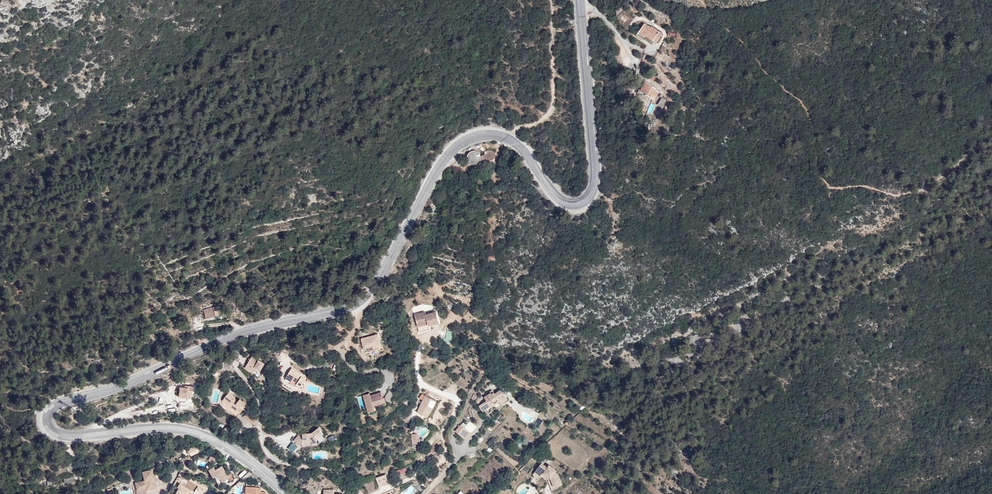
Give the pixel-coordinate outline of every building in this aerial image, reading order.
[(669,38),(658,30),(657,32),(651,27),(647,32),(643,38),(649,42),(652,39),(660,45),(660,44),(663,46),(669,38)] [(651,87),(647,94),(646,93),(643,97),(650,102),(653,98),(661,104),(666,96),(663,94),(663,93),(652,85),(651,87)] [(650,103),(647,112),(652,114),(655,105),(650,103)] [(491,156),(490,158),(490,161),(491,163),(493,165),(496,165),(498,164),(499,162),(501,160),(500,157),(498,155),(496,154),(494,155),(491,156)] [(474,164),(475,167),(477,169),(481,170),(484,169),(485,168),(486,166),(487,163),(487,161),(485,159),(483,158),(480,157),(478,157),(476,159),(474,161),(474,164)] [(221,312),(218,304),(204,309),(207,317),(221,312)] [(432,316),(422,318),(425,334),(433,332),(432,328),(434,327),(435,329),(445,326),(443,316),(432,318),(432,316)] [(378,346),(378,349),(386,347),(384,335),(367,339),(369,348),(378,346)] [(262,362),(252,361),(247,368),(252,372),(255,367),(262,372),(267,365),(262,362)] [(307,371),(298,365),(296,368),(294,366),(290,373),(296,377),(297,375),(301,378),(299,381),(304,385),(310,375),(306,373),(307,371)] [(195,399),(194,386),(186,386),(186,389),(181,389),(182,398),(190,397),(190,399),(195,399)] [(483,401),(487,407),(496,403),(494,401),(500,398),(501,401),(508,397),(503,388),(496,392),(494,388),(491,389),(492,391),(485,395),(487,399),(483,401)] [(230,390),(225,397),(229,400),(230,399),(232,400),(231,403),(239,409),(240,407),(244,409),(245,406),(248,407),(251,402),(241,395),(238,399),(235,397),(237,395),(230,390)] [(384,393),(372,395),(373,397),(366,399),(370,412),(376,411),(375,406),(388,403),(387,398),(385,399),(384,393)] [(430,409),(433,410),(435,411),(439,402),(427,397),(419,413),(426,417),(430,409)] [(310,436),(310,438),(310,440),(316,441),(316,434),(323,429),(318,422),(312,427),(306,427),(302,427),(302,436),(310,436)] [(460,422),(455,429),(464,436),(469,430),(460,422)] [(301,438),(310,438),(310,436),(302,436),(302,427),(306,427),(306,426),(301,426),(293,434),(299,440),(301,438)] [(287,449),(292,453),(298,448),(293,443),(287,449)] [(191,447),(194,452),(206,447),(205,445),(196,444),(192,447),(191,447)] [(221,471),(225,478),(229,476),(232,474),(235,472),(234,470),(231,471),(225,462),(218,466),(217,463),(212,466),(216,474),(218,473),(221,471)] [(541,472),(543,474),(551,467),(547,464),(545,467),(539,463),(534,469),(540,474),(541,472)] [(551,467),(543,474),(547,478),(551,487),(560,484),(556,475),(553,473),(555,470),(551,467)] [(372,473),(375,483),(385,480),(382,471),(372,473)] [(448,473),(443,478),(446,482),(451,478),(448,473)] [(157,487),(156,485),(159,484),(157,478),(155,478),(154,474),(145,476),(146,485),(137,486),(139,493),(147,492),(147,493),(149,493),(158,492),(157,487)] [(265,493),(274,493),(270,487),(265,487),(265,484),(261,483),(250,482),(249,493),(265,493)]
